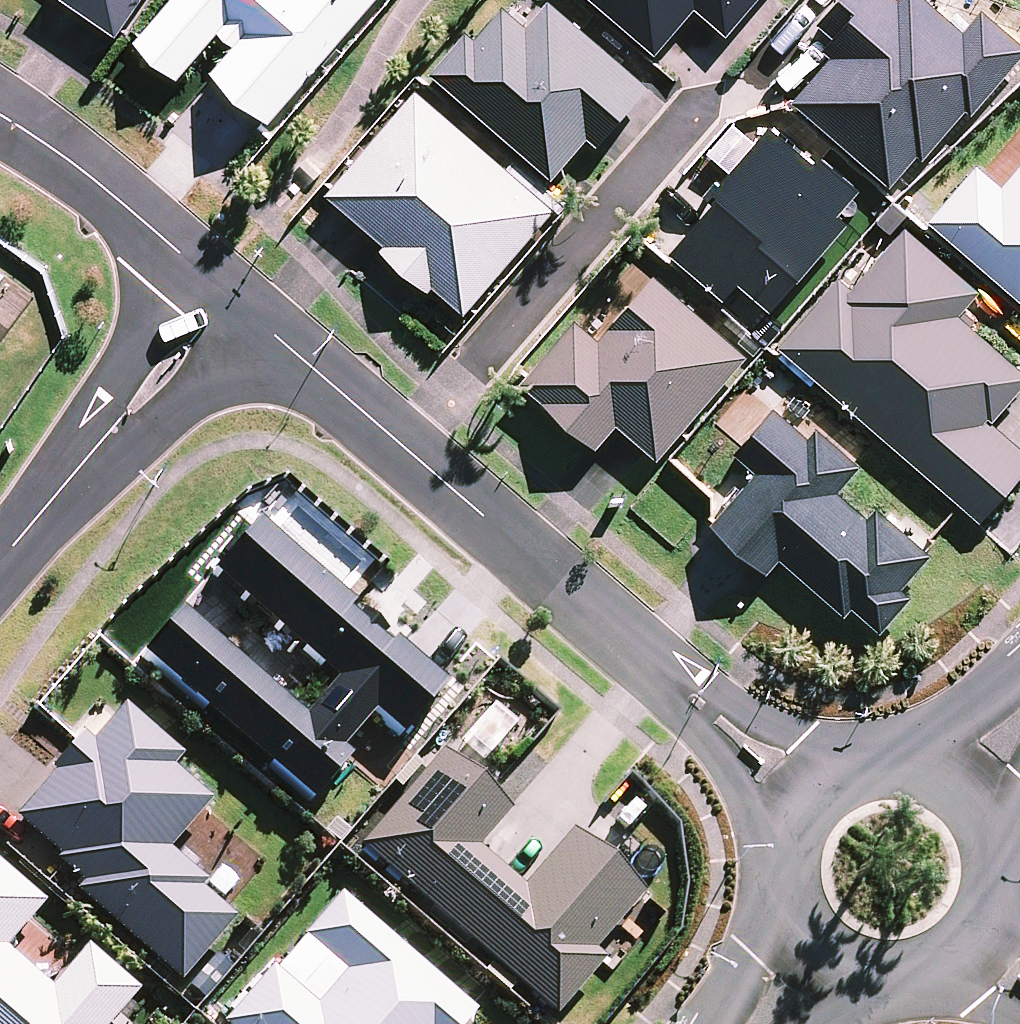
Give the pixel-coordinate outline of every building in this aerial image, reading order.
[(122,39),(149,0),(64,0),(122,39)] [(374,0),(170,0),(137,38),(179,74),(220,28),(236,40),(213,68),(271,118),(374,0)] [(430,72),(551,178),(587,138),(596,146),(648,87),(548,0),(525,26),(502,6),(473,38),(466,31),(430,72)] [(655,54),(695,9),(726,35),(756,0),(593,0),(655,54)] [(791,101),(890,186),(917,154),(922,159),(965,109),(971,114),(1019,57),(1019,42),(982,9),(963,31),(927,0),(839,0),(818,24),(834,37),(822,50),(830,57),(791,101)] [(416,90),(325,194),(384,245),(379,250),(427,292),(432,286),(464,314),(555,210),(416,90)] [(813,161),(768,124),(711,191),(718,197),(670,253),(725,299),(738,282),(771,310),(847,221),(838,214),(859,188),(819,154),(813,161)] [(928,221),(1019,301),(1019,163),(1001,185),(977,164),(928,221)] [(778,347),(981,522),(1019,477),(1019,445),(992,421),(1019,389),(1019,369),(958,315),(980,289),(906,225),(852,287),(840,277),(778,347)] [(656,461),(747,356),(653,276),(598,340),(575,320),(520,383),(595,448),(615,425),(656,461)] [(780,558),(844,615),(851,607),(880,632),(913,595),(902,586),(931,554),(876,506),(867,516),(837,491),(860,465),(816,427),(807,437),(773,407),(733,452),(755,472),(710,523),(767,572),(780,558)] [(334,680),(303,715),(178,609),(139,655),(309,801),(348,755),(340,747),(371,711),(399,736),(444,684),(393,640),(386,647),(377,640),(384,633),(359,611),(352,618),(344,611),(351,604),(254,520),(209,572),(334,680)] [(53,772),(13,819),(56,856),(52,861),(79,884),(73,891),(180,981),(233,918),(198,889),(204,882),(167,850),(209,801),(169,768),(180,755),(121,706),(90,743),(79,734),(73,742),(50,769),(53,772)] [(440,751),(357,846),(553,1015),(603,958),(593,949),(641,894),(568,831),(520,887),(475,848),(508,810),(440,751)] [(137,990),(84,946),(48,987),(4,948),(43,904),(0,867),(0,1023),(108,1023),(137,990)] [(221,1023),(463,1023),(473,1012),(338,894),(300,937),(325,958),(295,991),(268,968),(221,1023)]
